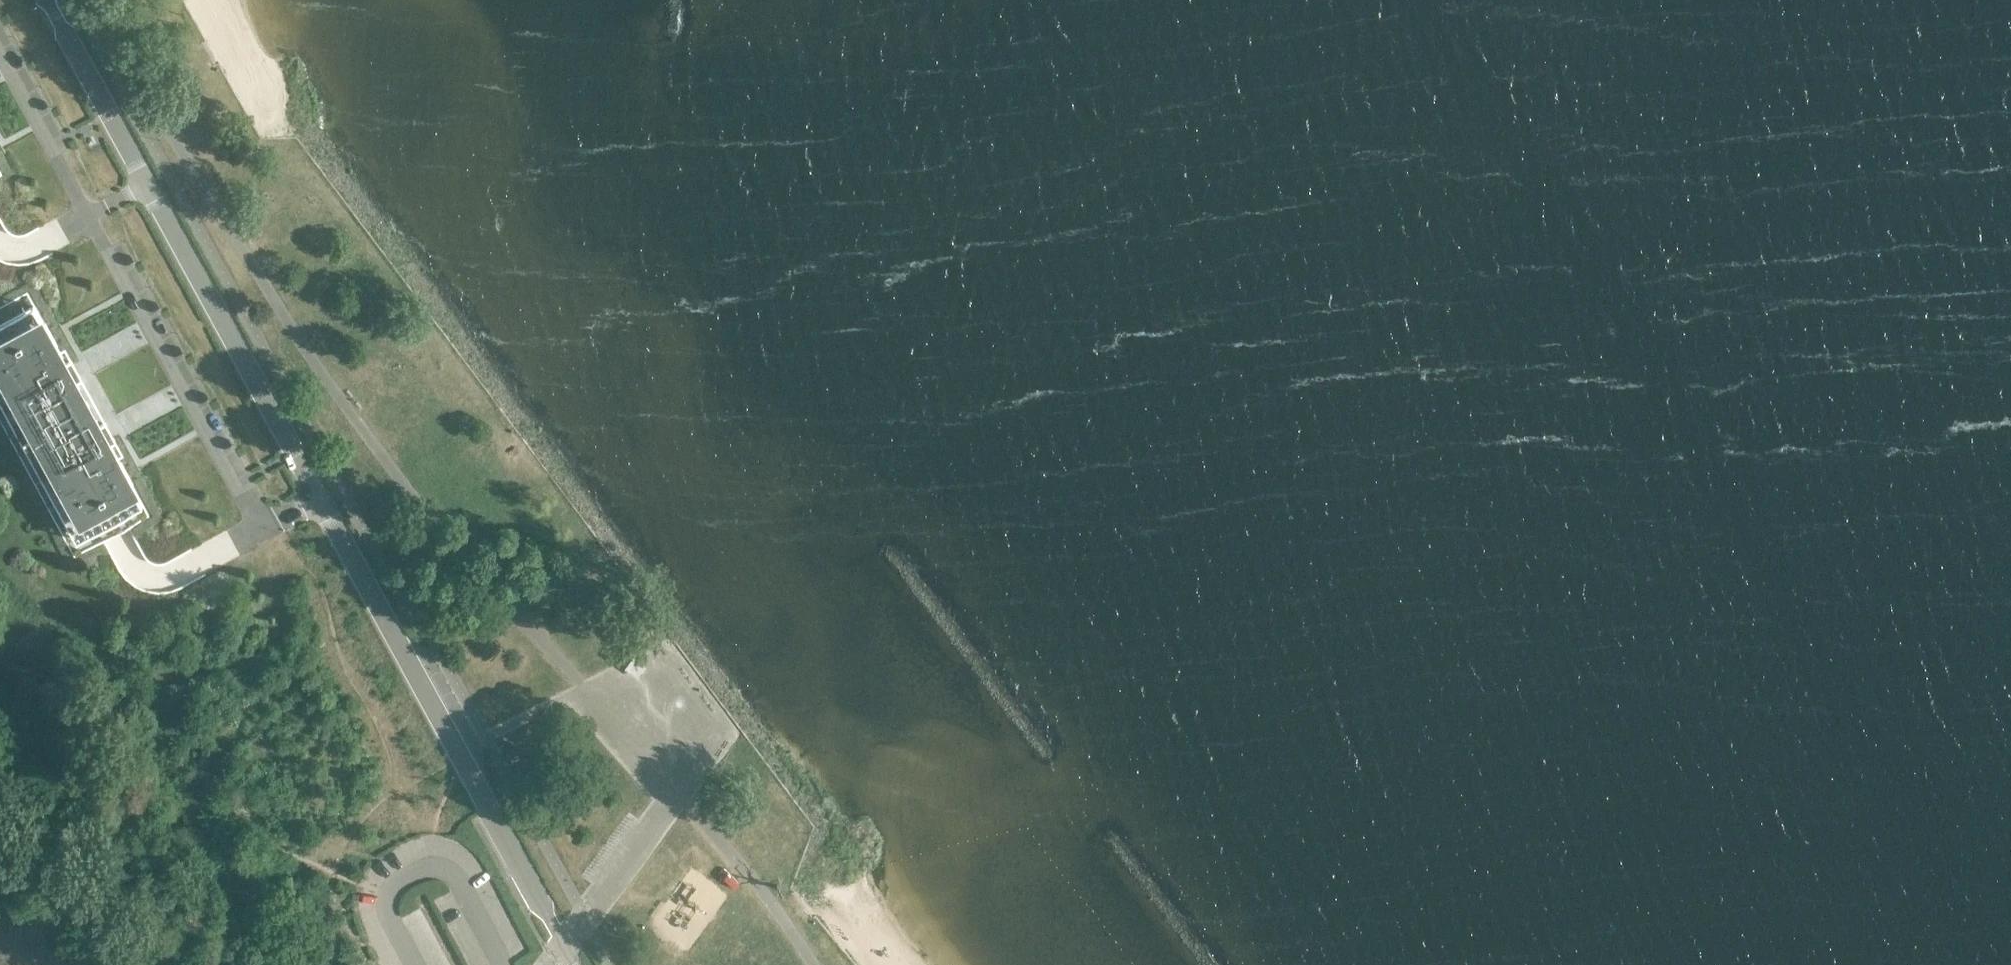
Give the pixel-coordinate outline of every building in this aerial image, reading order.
[(24,243),(28,263),(62,256),(58,236),(24,243)] [(0,339),(0,370),(82,520),(135,491),(110,445),(115,442),(113,438),(107,441),(101,430),(107,427),(105,423),(99,426),(76,383),(81,380),(79,376),(73,379),(67,368),(73,365),(71,361),(66,363),(40,317),(0,339)] [(128,340),(83,363),(92,380),(136,356),(128,340)] [(648,667),(635,657),(627,668),(640,678),(648,667)] [(680,894),(711,919),(725,902),(693,877),(680,894)]
